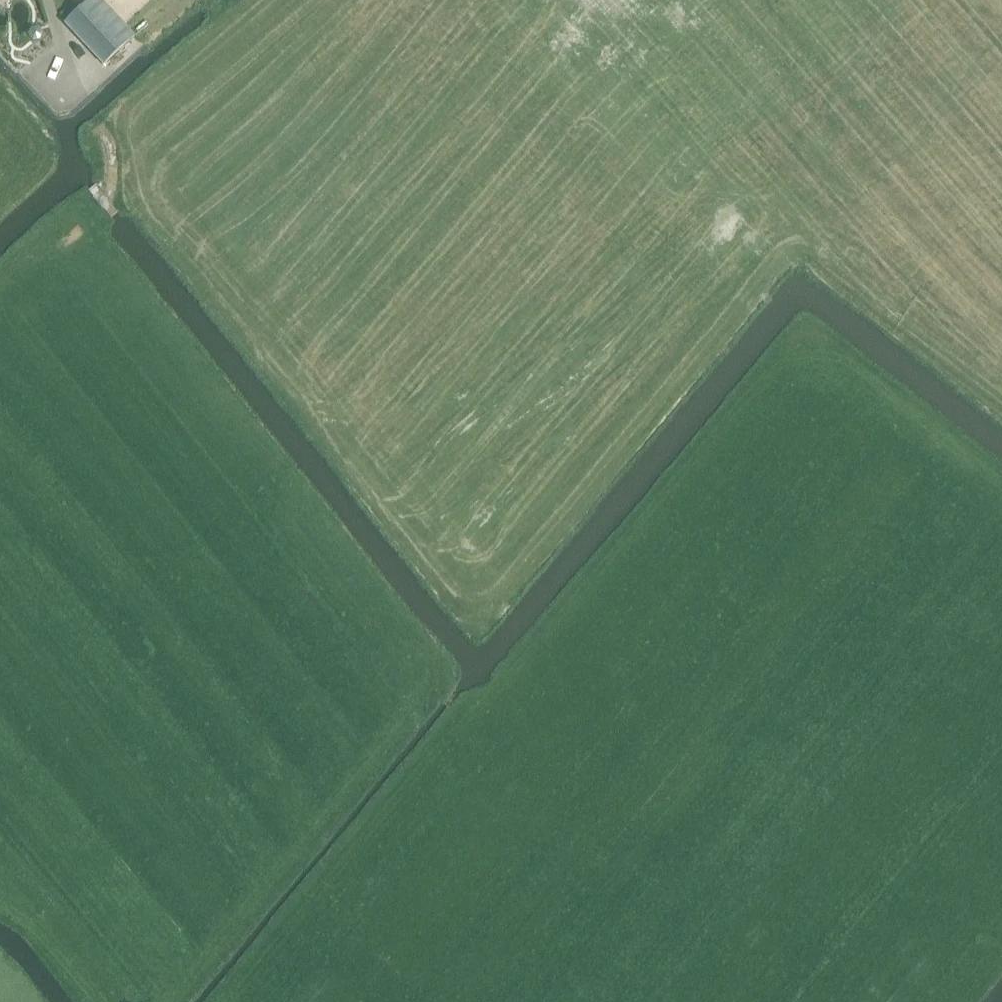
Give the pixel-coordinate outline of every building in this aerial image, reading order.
[(129,40),(92,0),(91,0),(65,24),(103,65),(129,40)] [(39,27),(31,28),(28,35),(33,41),(41,40),(44,33),(39,27)]
